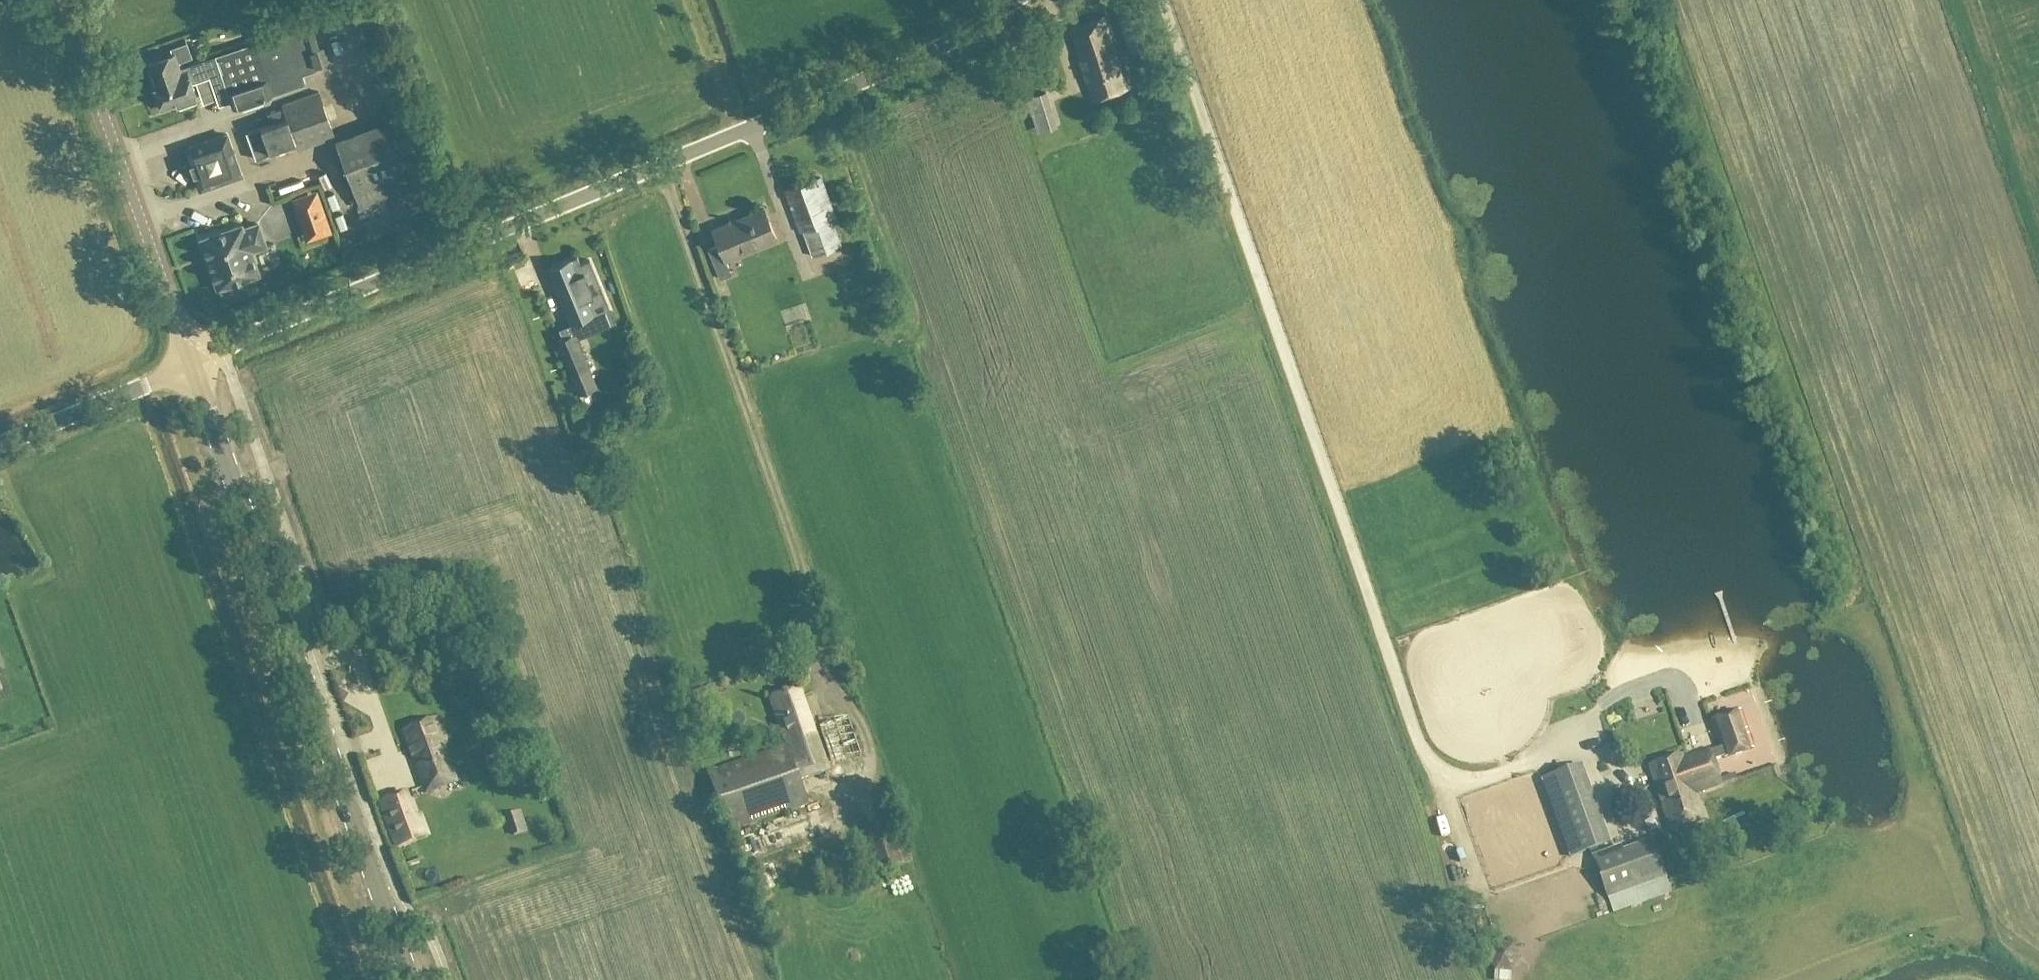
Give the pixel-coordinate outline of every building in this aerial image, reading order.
[(284,6),(292,32),(215,58),(230,103),(217,107),(218,108),(235,102),(237,107),(266,98),(304,85),(300,76),(315,71),(301,29),(300,29),(291,4),(284,6)] [(1146,15),(1137,17),(1136,14),(1119,19),(1130,53),(1147,48),(1155,44),(1146,15)] [(1103,19),(1069,30),(1092,101),(1126,91),(1103,19)] [(145,65),(151,84),(179,75),(176,67),(178,66),(177,63),(190,58),(186,45),(170,51),(172,56),(145,65)] [(179,75),(151,84),(151,85),(159,111),(176,105),(177,109),(193,104),(191,100),(192,99),(188,85),(208,78),(217,107),(230,103),(215,58),(180,70),(178,66),(176,67),(179,75)] [(1055,126),(1044,91),(1025,97),(1036,132),(1055,126)] [(275,123),(245,133),(255,160),(295,146),(297,152),(332,140),(316,94),(280,106),(282,111),(272,115),(275,123)] [(417,125),(339,153),(359,209),(437,182),(417,125)] [(187,148),(185,152),(197,188),(201,190),(240,177),(226,135),(187,148)] [(820,180),(785,192),(800,234),(803,233),(812,258),(840,248),(831,223),(835,221),(820,180)] [(321,207),(296,215),(303,234),(327,226),(321,207)] [(718,246),(707,251),(719,280),(730,275),(724,262),(775,241),(763,210),(711,231),(718,246)] [(241,226),(199,241),(216,291),(220,290),(222,295),(238,289),(236,284),(259,276),(250,253),(265,248),(257,225),(243,231),(241,226)] [(574,259),(547,270),(570,326),(594,316),(609,310),(589,261),(577,265),(574,259)] [(573,335),(555,343),(578,395),(595,388),(573,335)] [(799,689),(770,699),(798,782),(827,772),(799,689)] [(1721,749),(1723,757),(1724,759),(1753,749),(1740,711),(1711,721),(1721,749)] [(438,720),(403,732),(425,795),(455,784),(442,748),(447,746),(438,720)] [(516,741),(480,752),(490,771),(523,760),(516,741)] [(1709,751),(1683,760),(1694,794),(1736,779),(1734,774),(1719,780),(1712,760),(1723,757),(1721,749),(1709,753),(1709,751)] [(766,755),(709,774),(728,832),(785,813),(766,755)] [(1694,794),(1683,760),(1681,755),(1648,766),(1671,830),(1703,819),(1694,794)] [(1570,860),(1604,847),(1574,768),(1540,780),(1570,860)] [(544,788),(538,772),(530,775),(535,791),(544,788)] [(421,816),(414,818),(406,795),(381,804),(396,849),(421,841),(429,839),(421,816)] [(520,811),(505,817),(512,837),(527,832),(520,811)] [(776,841),(794,833),(788,819),(769,827),(776,841)] [(901,830),(854,845),(866,879),(912,864),(901,830)] [(1651,841),(1593,863),(1613,914),(1670,893),(1651,841)] [(1519,959),(1512,945),(1494,944),(1486,957),(1493,972),(1509,974),(1519,959)]
